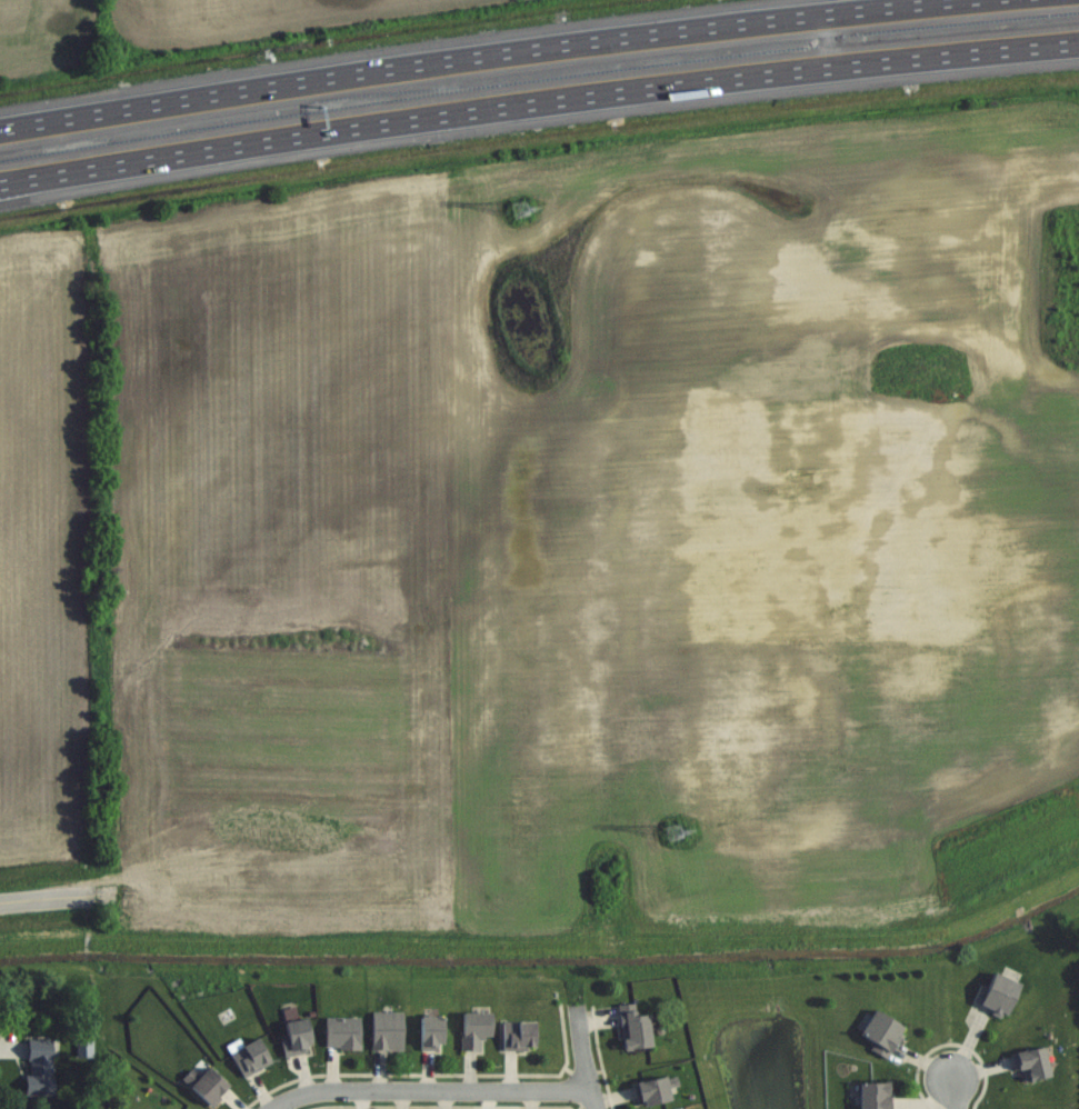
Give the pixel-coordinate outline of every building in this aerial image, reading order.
[(1019,987),(991,971),(973,1002),(1001,1018),(1019,987)] [(651,1047),(647,1014),(635,1015),(634,1002),(617,1004),(622,1050),(651,1047)] [(903,1027),(871,1010),(855,1041),(887,1057),(903,1027)] [(403,1012),(370,1012),(370,1050),(403,1050),(403,1012)] [(492,1036),(492,1012),(459,1012),(459,1050),(478,1050),(478,1036),(492,1036)] [(442,1016),(416,1016),(416,1050),(442,1050),(442,1016)] [(360,1017),(324,1017),(324,1048),(360,1048),(360,1017)] [(282,1021),(284,1055),(310,1054),(308,1020),(282,1021)] [(501,1050),(534,1050),(534,1022),(501,1022),(501,1050)] [(29,1039),(30,1097),(57,1097),(57,1038),(29,1039)] [(270,1065),(259,1039),(230,1051),(241,1078),(270,1065)] [(1050,1075),(1041,1047),(1011,1056),(1016,1073),(1022,1071),(1026,1083),(1050,1075)] [(193,1087),(214,1107),(234,1086),(213,1066),(193,1087)] [(632,1084),(636,1107),(669,1101),(667,1087),(677,1085),(675,1076),(632,1084)] [(857,1108),(888,1108),(888,1083),(857,1083),(857,1108)]
